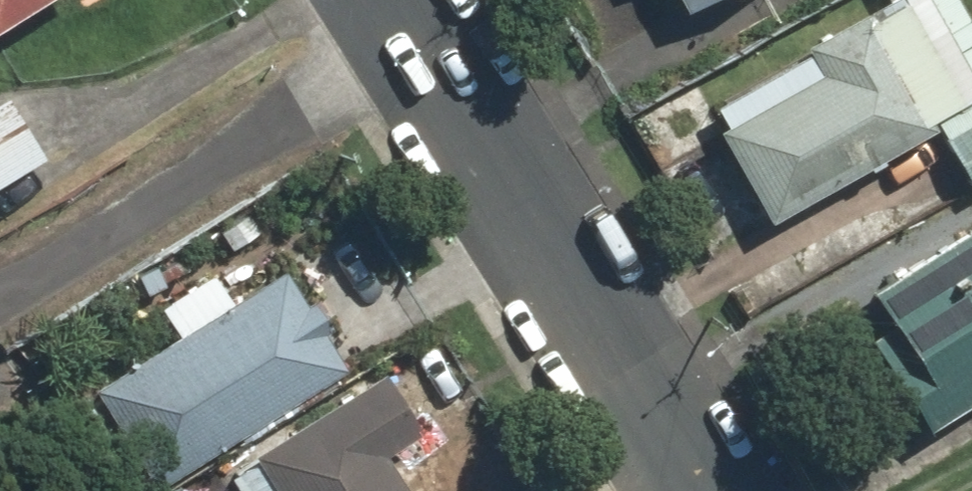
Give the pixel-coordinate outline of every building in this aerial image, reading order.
[(14,0),(0,0),(0,9),(14,0)] [(662,15),(691,0),(654,0),(662,15)] [(967,94),(914,0),(868,0),(679,106),(747,227),(920,130),(916,122),(967,94)] [(0,101),(0,222),(34,201),(15,171),(36,158),(0,101)] [(957,200),(971,192),(971,113),(923,142),(957,200)] [(847,341),(904,437),(971,397),(971,217),(851,289),(873,326),(847,341)] [(75,392),(133,490),(142,490),(337,376),(274,268),(218,301),(203,276),(143,310),(162,342),(75,392)] [(377,461),(417,434),(373,370),(206,481),(212,490),(397,490),(377,461)] [(11,482),(0,488),(0,490),(16,490),(11,482)]
